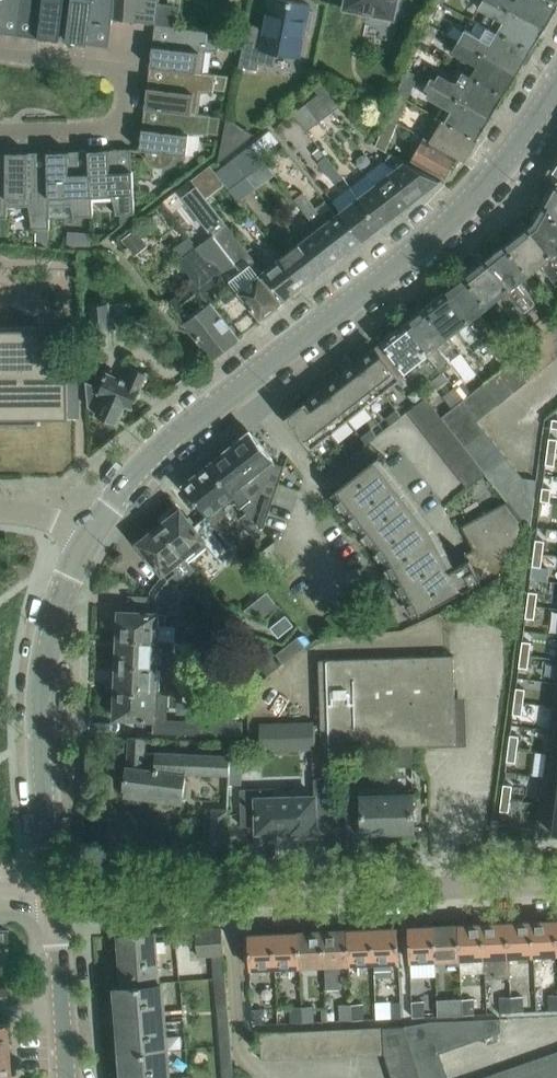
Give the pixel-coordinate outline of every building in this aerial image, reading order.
[(22,0),(0,0),(0,25),(4,25),(8,11),(20,13),(22,0)] [(64,0),(22,0),(20,13),(32,14),(33,29),(39,30),(38,37),(59,40),(64,0)] [(114,0),(71,0),(66,41),(87,44),(88,36),(94,37),(99,23),(112,24),(112,18),(114,0)] [(112,18),(134,21),(136,0),(114,0),(112,18)] [(134,21),(155,23),(158,1),(158,0),(136,0),(134,21)] [(277,52),(299,56),(304,28),(309,29),(313,11),(308,10),(309,4),(288,0),(270,0),(264,31),(247,27),(239,66),(258,70),(259,63),(274,66),(277,52)] [(397,0),(345,0),(344,9),(371,14),(370,20),(388,23),(389,18),(393,18),(397,0)] [(511,7),(509,10),(491,0),(483,0),(479,7),(496,16),(490,27),(498,31),(499,30),(532,49),(545,27),(511,7)] [(551,0),(491,0),(509,10),(511,7),(545,27),(556,8),(556,2),(551,0)] [(177,29),(182,4),(158,1),(155,23),(155,26),(177,29)] [(532,49),(499,30),(498,31),(490,27),(476,20),(471,30),(466,28),(464,31),(453,25),(448,33),(459,39),(460,38),(518,71),(532,49)] [(218,51),(220,34),(177,29),(176,39),(161,40),(160,46),(152,45),(150,67),(172,69),(203,73),(206,52),(218,51)] [(460,38),(459,39),(453,50),(470,60),(463,70),(504,94),(518,71),(460,38)] [(504,94),(463,70),(456,81),(425,64),(419,76),(429,81),(491,117),(504,94)] [(147,87),(145,108),(167,111),(198,115),(198,113),(201,93),(213,92),(215,80),(227,81),(227,76),(203,73),(172,69),(170,81),(156,81),(155,88),(147,87)] [(408,99),(419,77),(406,70),(397,92),(398,93),(397,94),(407,100),(408,99)] [(343,102),(324,78),(313,86),(319,93),(333,110),(343,102)] [(491,117),(429,81),(425,87),(429,90),(427,95),(444,105),(437,116),(437,117),(477,140),(491,117)] [(319,93),(306,103),(312,112),(313,112),(319,120),(333,110),(319,93)] [(398,121),(407,100),(397,94),(388,116),(387,116),(387,117),(398,123),(399,122),(398,121)] [(312,112),(306,103),(294,113),(307,130),(319,120),(313,112),(312,112)] [(208,133),(218,134),(221,116),(210,115),(210,114),(198,113),(198,115),(167,111),(165,122),(150,123),(150,129),(142,128),(139,149),(152,151),(152,152),(151,152),(151,153),(152,155),(153,159),(155,161),(157,163),(161,165),(166,164),(168,163),(170,161),(173,158),(173,156),(174,155),(173,154),(173,153),(186,155),(188,133),(208,133)] [(437,117),(437,116),(433,114),(423,135),(424,136),(424,137),(460,158),(464,160),(477,140),(437,117)] [(387,117),(380,132),(392,137),(398,123),(387,117)] [(460,158),(424,137),(412,159),(444,178),(446,175),(449,175),(452,170),(451,167),(453,163),(458,165),(460,158)] [(272,168),(253,144),(252,144),(233,158),(247,175),(253,182),(272,168)] [(343,175),(320,146),(313,151),(320,160),(318,161),(335,181),(343,175)] [(133,213),(130,170),(119,171),(116,156),(110,157),(109,149),(88,150),(89,173),(90,196),(110,195),(114,214),(133,213)] [(90,196),(89,173),(78,173),(75,159),(69,159),(69,151),(47,151),(48,175),(48,199),(67,198),(72,217),(91,216),(90,196)] [(48,199),(48,175),(37,175),(34,160),(28,159),(28,152),(6,152),(6,175),(6,205),(10,206),(28,206),(32,229),(48,229),(48,199)] [(440,180),(391,152),(385,161),(396,167),(395,168),(417,198),(440,180)] [(247,175),(233,158),(216,171),(230,189),(247,175)] [(556,159),(554,162),(555,163),(549,172),(556,181),(556,159)] [(383,160),(368,171),(377,182),(399,212),(417,198),(395,168),(396,167),(385,161),(383,160)] [(6,175),(0,175),(0,218),(7,218),(10,206),(6,205),(6,175)] [(192,179),(179,189),(213,233),(201,243),(222,269),(261,319),(286,299),(263,270),(227,223),(207,198),(192,179)] [(399,212),(377,182),(358,196),(381,226),(399,212)] [(551,191),(547,191),(544,197),(546,201),(544,204),(556,221),(556,182),(551,191)] [(381,226),(358,196),(351,186),(332,200),(340,210),(339,211),(362,240),(381,226)] [(303,191),(296,198),(318,227),(341,256),(358,242),(362,240),(339,211),(336,213),(331,207),(321,215),(303,191)] [(544,204),(543,206),(539,206),(534,213),(537,217),(535,220),(527,226),(556,263),(556,221),(544,204)] [(265,234),(249,214),(242,220),(258,240),(265,234)] [(527,226),(519,231),(516,230),(510,235),(510,239),(506,243),(536,281),(537,280),(531,272),(542,263),(556,282),(556,263),(527,226)] [(341,256),(318,227),(300,242),(323,271),(341,256)] [(136,229),(121,239),(134,256),(148,245),(136,229)] [(323,271),(300,242),(281,256),(304,285),(323,271)] [(222,269),(201,243),(179,259),(200,286),(222,269)] [(536,281),(506,243),(504,245),(500,243),(493,248),(494,252),(485,259),(525,309),(536,300),(527,288),(536,281)] [(304,285),(281,256),(263,270),(286,299),(304,285)] [(525,309),(485,259),(475,266),(472,265),(466,270),(467,274),(466,275),(489,305),(499,297),(515,317),(525,309)] [(489,305),(466,275),(463,277),(461,274),(454,279),(457,282),(445,291),(484,341),(497,331),(481,311),(489,305)] [(484,341),(445,291),(436,299),(434,296),(426,301),(429,304),(425,307),(448,337),(460,327),(474,348),(484,341)] [(112,346),(109,301),(91,303),(94,348),(112,346)] [(239,337),(211,302),(186,322),(213,357),(239,337)] [(456,346),(448,337),(425,307),(422,309),(420,306),(413,312),(415,315),(405,323),(441,371),(453,362),(446,353),(456,346)] [(556,324),(548,313),(535,323),(544,334),(548,330),(556,324)] [(441,371),(405,323),(394,331),(390,329),(385,333),(387,337),(383,340),(406,370),(414,381),(426,372),(438,387),(448,379),(441,371)] [(544,334),(535,323),(523,332),(532,343),(540,337),(544,334)] [(556,324),(548,330),(556,342),(556,323),(556,324)] [(38,424),(38,418),(68,418),(68,365),(46,365),(45,328),(0,329),(0,424),(38,424)] [(548,330),(544,334),(540,337),(538,338),(554,357),(556,355),(556,342),(548,330)] [(554,357),(538,338),(532,343),(529,346),(544,365),(554,357)] [(358,360),(383,392),(401,378),(376,346),(358,360)] [(544,365),(529,346),(519,354),(534,372),(544,365)] [(534,372),(519,354),(510,361),(525,380),(534,372)] [(383,392),(358,360),(340,374),(365,406),(383,392)] [(525,380),(510,361),(500,369),(515,388),(525,380)] [(117,423),(125,404),(133,407),(147,372),(134,367),(128,381),(108,372),(100,392),(105,394),(97,415),(117,423)] [(515,388),(500,369),(491,377),(505,395),(515,388)] [(365,406),(340,374),(322,388),(347,420),(365,406)] [(505,395),(491,377),(481,384),(496,403),(505,395)] [(496,403),(481,384),(472,392),(486,410),(496,403)] [(464,398),(455,386),(443,395),(453,407),(462,400),(464,398)] [(347,420),(322,388),(305,402),(329,434),(347,420)] [(486,410),(472,392),(464,398),(462,400),(476,418),(486,410)] [(407,411),(416,422),(434,407),(426,396),(407,411)] [(463,442),(483,426),(476,418),(462,400),(453,407),(442,415),(457,434),(463,442)] [(329,434),(305,402),(287,416),(312,448),(329,434)] [(443,418),(434,407),(416,422),(424,432),(443,418)] [(386,417),(391,424),(401,416),(396,409),(386,417)] [(451,428),(443,418),(424,432),(432,443),(451,428)] [(491,436),(483,426),(463,442),(471,452),(491,436)] [(367,443),(376,435),(371,428),(361,436),(367,443)] [(459,439),(451,428),(432,443),(441,454),(459,439)] [(275,464),(262,447),(249,431),(244,434),(229,447),(272,501),(283,466),(275,464)] [(498,446),(491,436),(471,452),(478,462),(498,446)] [(547,451),(556,452),(556,443),(556,439),(549,438),(547,451)] [(467,450),(459,439),(441,454),(449,464),(467,450)] [(506,456),(498,446),(478,462),(486,471),(506,456)] [(272,501),(229,447),(228,447),(226,447),(222,450),(221,453),(209,462),(239,500),(238,500),(247,511),(248,510),(253,516),(263,528),(272,501)] [(485,474),(467,450),(449,464),(467,487),(485,474)] [(547,451),(545,464),(554,465),(556,452),(547,451)] [(514,466),(506,456),(486,471),(494,481),(514,466)] [(430,529),(374,459),(332,492),(384,559),(415,615),(491,574),(497,577),(526,523),(508,500),(461,526),(474,549),(465,553),(468,559),(451,569),(430,529)] [(239,500),(209,462),(184,483),(208,514),(218,527),(222,532),(223,531),(235,521),(227,510),(238,500),(239,500)] [(501,491),(521,475),(514,466),(494,481),(501,491)] [(530,528),(537,478),(521,475),(501,491),(530,528)] [(542,487),(540,500),(549,501),(551,488),(542,487)] [(540,500),(539,513),(548,514),(549,501),(540,500)] [(232,544),(223,531),(222,532),(218,527),(208,514),(195,525),(181,508),(170,517),(167,517),(161,521),(161,524),(159,525),(186,557),(198,547),(201,551),(210,545),(218,556),(223,562),(238,550),(232,544)] [(263,528),(253,516),(248,510),(247,511),(241,516),(259,540),(263,528)] [(186,557),(159,525),(139,542),(165,574),(151,590),(180,602),(184,594),(176,583),(195,568),(186,557)] [(535,539),(533,552),(542,553),(544,540),(535,539)] [(290,559),(276,540),(263,551),(282,576),(295,566),(294,563),(290,559)] [(533,552),(532,565),(541,567),(542,553),(533,552)] [(119,611),(118,637),(156,638),(175,638),(175,624),(167,623),(167,613),(179,613),(179,603),(180,602),(151,590),(151,595),(151,612),(119,611)] [(528,591),(527,604),(536,606),(537,592),(528,591)] [(267,592),(259,599),(268,611),(277,604),(267,592)] [(527,604),(525,617),(534,619),(536,606),(527,604)] [(115,653),(115,659),(117,662),(117,663),(155,664),(156,638),(118,637),(117,649),(115,653)] [(522,641),(520,654),(529,655),(531,642),(522,641)] [(520,654),(518,667),(527,668),(529,655),(520,654)] [(456,743),(453,655),(319,659),(321,724),(314,724),(314,721),(260,722),(261,749),(315,747),(315,746),(322,746),(322,748),(399,745),(412,745),(456,743)] [(115,669),(114,675),(116,678),(116,689),(153,690),(155,664),(117,663),(117,666),(115,669)] [(186,685),(186,693),(204,694),(204,686),(186,685)] [(516,687),(514,701),(523,702),(525,689),(516,687)] [(116,689),(114,717),(152,719),(152,732),(201,734),(202,720),(161,719),(162,708),(153,707),(153,690),(116,689)] [(514,701),(512,714),(521,715),(523,702),(514,701)] [(546,753),(556,754),(556,730),(549,729),(546,753)] [(510,734),(508,748),(517,749),(519,736),(510,734)] [(229,772),(230,755),(230,754),(157,750),(157,752),(145,751),(146,737),(130,736),(129,764),(128,764),(124,787),(126,787),(125,794),(183,802),(187,770),(229,772)] [(412,765),(412,745),(399,745),(399,751),(396,753),(396,763),(400,766),(412,765)] [(508,748),(506,761),(515,762),(517,749),(508,748)] [(543,776),(556,778),(556,754),(546,753),(543,776)] [(338,827),(336,776),(314,777),(315,794),(276,795),(275,787),(241,787),(242,826),(257,825),(257,832),(289,831),(289,835),(317,834),(317,828),(338,827)] [(540,802),(556,804),(556,778),(543,776),(540,802)] [(503,784),(501,797),(510,798),(512,785),(503,784)] [(414,830),(413,793),(346,794),(347,832),(414,830)] [(501,797),(500,810),(509,811),(510,798),(501,797)] [(536,829),(556,832),(556,804),(540,802),(536,829)] [(226,843),(228,809),(213,808),(211,843),(226,843)] [(556,920),(532,921),(533,953),(556,952),(556,948),(556,920)] [(533,953),(532,921),(507,923),(508,955),(510,955),(533,953)] [(508,955),(507,923),(481,924),(482,956),(485,956),(485,970),(495,970),(496,977),(511,976),(510,955),(508,955)] [(482,956),(481,924),(457,925),(458,957),(482,956)] [(458,957),(457,925),(432,926),(434,958),(449,958),(449,965),(459,964),(458,957)] [(434,958),(432,926),(409,927),(410,959),(434,958)] [(225,954),(223,935),(222,927),(196,929),(198,956),(225,954)] [(400,960),(399,928),(399,927),(371,929),(372,961),(400,960)] [(372,961),(371,929),(346,930),(347,962),(372,961)] [(347,962),(346,930),(321,931),(323,963),(325,963),(326,988),(342,987),(341,962),(347,962)] [(159,981),(155,933),(155,931),(118,934),(122,984),(159,981)] [(323,963),(321,931),(297,932),(298,965),(323,963)] [(298,965),(297,932),(272,933),(273,966),(298,965)] [(273,966),(272,933),(248,934),(250,967),(273,966)] [(226,968),(225,954),(212,955),(213,969),(226,968)] [(226,977),(226,968),(213,969),(214,978),(215,978),(226,977)] [(10,985),(10,970),(0,970),(0,985),(10,985)] [(226,977),(215,978),(216,988),(227,987),(226,977)] [(168,1049),(163,983),(159,983),(159,981),(122,984),(115,985),(118,1015),(114,1015),(115,1028),(119,1027),(121,1052),(168,1049)] [(227,987),(216,988),(217,998),(228,998),(227,987)] [(524,1011),(524,995),(510,996),(511,1011),(524,1011)] [(511,1011),(510,996),(500,996),(501,1012),(511,1011)] [(475,1013),(474,997),(460,998),(461,1014),(475,1013)] [(228,998),(217,998),(217,1009),(229,1008),(228,998)] [(461,1014),(460,998),(450,998),(450,1014),(461,1014)] [(425,1015),(424,999),(412,1000),(413,1016),(425,1015)] [(402,1016),(402,1000),(389,1001),(390,1017),(402,1016)] [(364,1018),(364,1002),(349,1003),(349,1019),(364,1018)] [(349,1019),(349,1003),(340,1003),(341,1019),(349,1019)] [(300,1021),(299,1005),(291,1006),(291,1021),(300,1021)] [(315,1020),(314,1005),(299,1005),(300,1021),(315,1020)] [(265,1023),(265,1007),(252,1007),(253,1023),(265,1023)] [(229,1008),(217,1009),(218,1019),(230,1018),(229,1008)] [(501,1030),(501,1017),(484,1018),(489,1035),(501,1030)] [(230,1018),(218,1019),(219,1029),(231,1029),(230,1018)] [(477,1039),(470,1018),(457,1019),(465,1043),(477,1039)] [(489,1035),(484,1018),(470,1018),(477,1039),(489,1035)] [(452,1048),(443,1019),(431,1020),(405,1024),(404,1025),(410,1044),(414,1056),(415,1061),(440,1052),(452,1048)] [(465,1043),(457,1019),(443,1019),(452,1048),(465,1043)] [(416,1061),(415,1061),(414,1056),(410,1044),(404,1025),(384,1026),(385,1053),(390,1070),(416,1061)] [(373,1053),(371,1026),(359,1027),(360,1054),(373,1053)] [(385,1053),(384,1026),(371,1026),(373,1053),(385,1053)] [(348,1054),(347,1027),(335,1028),(336,1055),(348,1054)] [(360,1054),(359,1027),(347,1027),(348,1054),(360,1054)] [(323,1055),(322,1028),(310,1029),(311,1056),(323,1055)] [(336,1055),(335,1028),(322,1028),(323,1055),(336,1055)] [(231,1029),(219,1029),(220,1040),(231,1039),(231,1029)] [(311,1056),(310,1029),(298,1030),(299,1056),(311,1056)] [(287,1057),(285,1030),(273,1031),(274,1058),(287,1057)] [(299,1056),(298,1030),(285,1030),(287,1057),(299,1056)] [(274,1058),(273,1031),(261,1031),(261,1032),(262,1058),(274,1058)] [(231,1039),(220,1040),(221,1050),(232,1049),(231,1039)] [(168,1049),(121,1052),(123,1077),(170,1077),(168,1049)] [(232,1049),(221,1050),(222,1060),(233,1060),(232,1049)] [(556,1050),(545,1054),(553,1077),(556,1077),(556,1051),(556,1050)] [(444,1064),(440,1052),(415,1061),(416,1061),(419,1072),(444,1064)] [(8,1053),(0,1054),(0,1077),(10,1077),(8,1053)] [(545,1054),(534,1058),(540,1077),(553,1077),(545,1054)] [(534,1058),(522,1062),(527,1077),(540,1077),(534,1058)] [(233,1060),(222,1060),(222,1071),(234,1070),(233,1060)] [(416,1061),(390,1070),(393,1077),(405,1077),(419,1073),(419,1072),(416,1061)] [(522,1062),(510,1067),(514,1077),(527,1077),(522,1062)] [(444,1064),(419,1072),(419,1073),(421,1077),(440,1077),(448,1075),(444,1064)] [(510,1067),(499,1071),(501,1077),(514,1077),(510,1067)] [(222,1071),(223,1077),(235,1077),(234,1070),(222,1071)]
